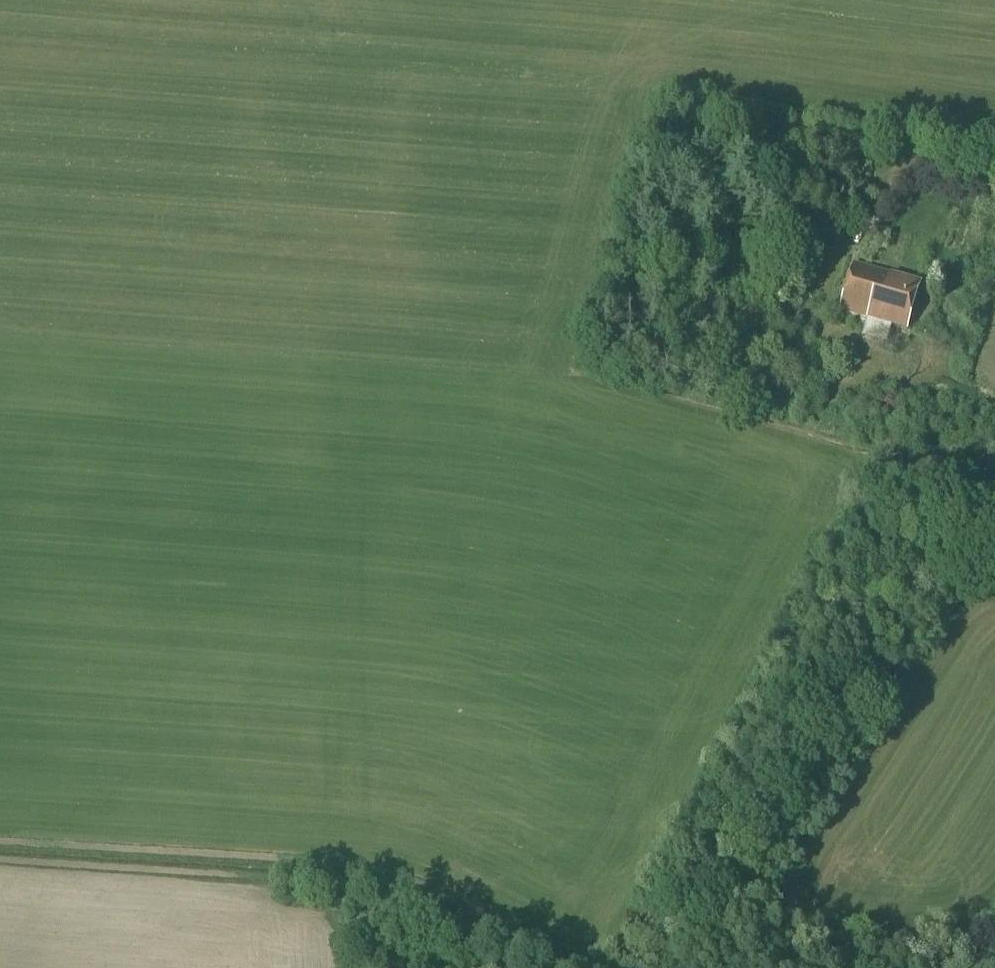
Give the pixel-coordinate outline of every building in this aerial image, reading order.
[(906,331),(920,284),(854,265),(840,312),(906,331)] [(742,405),(746,395),(747,393),(738,389),(733,401),(742,405)]
